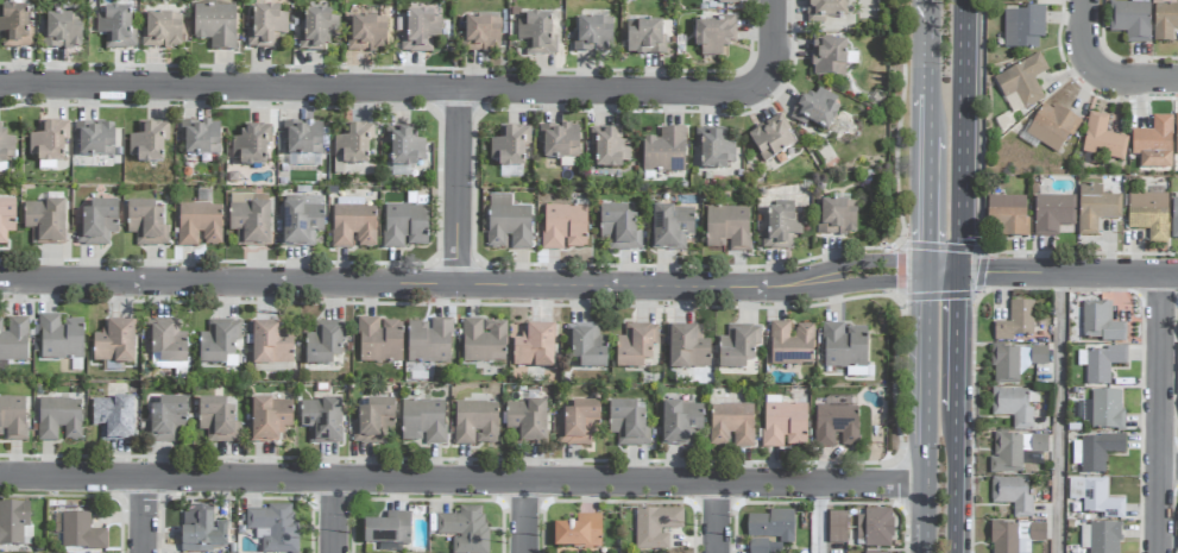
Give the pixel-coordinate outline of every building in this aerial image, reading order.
[(807,24),(825,24),(825,17),(845,17),(845,0),(806,0),(807,24)] [(1150,43),(1149,0),(1131,0),(1131,3),(1109,3),(1109,33),(1126,33),(1126,44),(1150,43)] [(236,51),(234,3),(193,4),(194,41),(210,40),(210,51),(236,51)] [(1177,30),(1177,4),(1154,4),(1153,42),(1173,43),(1173,29),(1177,30)] [(28,7),(1,7),(1,14),(0,14),(0,34),(4,35),(4,48),(33,49),(33,30),(28,30),(28,7)] [(287,36),(287,9),(253,10),(253,30),(246,30),(247,49),(278,49),(278,36),(287,36)] [(1045,39),(1044,9),(1004,10),(1004,49),(1038,48),(1038,39),(1045,39)] [(96,35),(105,35),(105,49),(135,50),(136,32),(130,32),(130,10),(97,10),(96,35)] [(338,13),(306,12),(305,33),(299,33),(299,52),(327,52),(327,39),(338,39),(338,13)] [(432,54),(432,39),(440,39),(441,14),(405,13),(404,53),(432,54)] [(499,52),(500,14),(475,14),(475,19),(465,19),(465,33),(462,33),(461,52),(499,52)] [(81,50),(81,16),(47,15),(46,30),(44,30),(43,49),(81,50)] [(146,30),(141,30),(141,48),(180,50),(181,16),(147,15),(146,30)] [(517,42),(525,41),(526,56),(557,56),(556,39),(552,39),(552,16),(517,17),(517,42)] [(694,22),(694,48),(701,48),(701,57),(721,57),(722,48),(733,48),(734,16),(717,16),(717,22),(694,22)] [(352,18),(351,41),(345,41),(345,51),(385,52),(387,19),(352,18)] [(573,52),(612,53),(612,19),(577,19),(577,33),(573,33),(573,52)] [(666,55),(665,45),(662,45),(661,21),(626,22),(627,56),(666,55)] [(845,77),(847,42),(813,41),(811,76),(845,77)] [(1003,99),(1015,94),(1022,110),(1044,101),(1034,78),(1047,72),(1040,55),(993,76),(1003,99)] [(841,99),(818,89),(814,99),(800,93),(789,119),(806,126),(807,123),(827,132),(841,99)] [(1025,136),(1060,155),(1078,121),(1043,102),(1025,136)] [(1124,161),(1128,138),(1105,133),(1108,117),(1089,113),(1081,152),(1124,161)] [(762,163),(795,146),(780,116),(747,133),(762,163)] [(1140,168),(1171,168),(1171,117),(1152,117),(1152,130),(1132,130),(1132,155),(1140,155),(1140,168)] [(29,135),(29,157),(37,157),(37,163),(63,163),(63,141),(69,140),(69,122),(38,122),(38,135),(29,135)] [(182,123),(183,157),(220,156),(219,122),(182,123)] [(163,163),(163,141),(168,141),(168,123),(138,123),(137,136),(129,136),(129,162),(163,163)] [(114,124),(77,124),(77,157),(114,158),(114,124)] [(342,165),(368,166),(369,141),(373,142),(374,125),(345,124),(344,137),(334,137),(333,159),(342,159),(342,165)] [(540,126),(541,161),(579,160),(578,125),(540,126)] [(6,138),(6,126),(0,126),(0,163),(15,163),(14,138),(6,138)] [(267,165),(268,127),(243,126),(243,139),(232,139),(231,164),(267,165)] [(490,140),(490,165),(526,166),(526,127),(499,126),(499,140),(490,140)] [(425,141),(416,140),(416,128),(386,128),(385,146),(391,146),(390,177),(413,178),(413,162),(424,162),(425,141)] [(660,128),(659,139),(643,139),(642,172),(684,173),(685,129),(660,128)] [(592,129),(591,170),(621,170),(622,163),(630,163),(630,142),(616,142),(616,129),(592,129)] [(735,144),(726,144),(726,129),(695,129),(695,147),(701,147),(701,170),(726,170),(727,163),(734,163),(735,144)] [(1121,196),(1102,196),(1102,185),(1078,186),(1079,237),(1097,236),(1097,220),(1121,219),(1121,196)] [(510,250),(530,250),(530,206),(511,206),(511,195),(488,194),(487,248),(504,249),(504,236),(511,236),(510,250)] [(1168,195),(1128,194),(1128,230),(1149,230),(1148,243),(1167,244),(1168,195)] [(269,195),(229,195),(229,232),(237,232),(237,247),(269,247),(269,195)] [(1058,227),(1075,226),(1074,196),(1034,197),(1035,237),(1058,236),(1058,227)] [(323,233),(323,198),(283,197),(282,247),(315,248),(315,233),(323,233)] [(1027,198),(987,197),(987,228),(1000,228),(1000,238),(1026,238),(1027,198)] [(333,248),(354,249),(354,247),(375,247),(376,208),(364,207),(364,199),(333,198),(333,248)] [(0,201),(0,245),(6,245),(6,232),(15,233),(15,201),(0,201)] [(109,246),(109,234),(117,234),(118,202),(91,201),(91,211),(82,211),(82,226),(76,226),(76,246),(109,246)] [(64,202),(23,202),(23,230),(31,230),(31,245),(65,245),(64,202)] [(126,233),(135,234),(135,246),(167,247),(168,225),(163,225),(163,211),(154,210),(155,202),(127,202),(126,233)] [(793,203),(770,202),(769,231),(763,231),(762,249),(793,250),(793,236),(801,236),(802,215),(793,215),(793,203)] [(818,236),(856,236),(856,202),(819,202),(818,236)] [(178,247),(197,247),(197,234),(203,234),(203,245),(221,246),(221,205),(178,205),(178,247)] [(428,206),(384,205),(384,249),(405,250),(405,245),(427,246),(428,206)] [(542,250),(564,250),(564,248),(586,248),(586,206),(543,206),(542,250)] [(627,207),(600,206),(599,239),(610,240),(610,251),(640,251),(641,232),(636,232),(636,215),(627,215),(627,207)] [(652,250),(685,251),(685,236),(693,237),(694,208),(653,207),(652,250)] [(749,252),(749,207),(705,208),(706,248),(727,248),(728,253),(749,252)] [(994,341),(1013,341),(1014,335),(1033,335),(1033,302),(1010,302),(1010,323),(994,323),(994,341)] [(1111,303),(1083,302),(1082,340),(1125,341),(1126,323),(1111,323),(1111,303)] [(39,359),(83,360),(84,319),(61,319),(61,315),(40,315),(39,359)] [(27,361),(27,318),(8,318),(8,333),(1,333),(1,320),(0,320),(0,361),(27,361)] [(402,362),(401,321),(380,322),(380,318),(358,318),(359,363),(402,362)] [(450,364),(452,319),(430,318),(429,323),(408,322),(407,363),(450,364)] [(134,322),(104,321),(103,335),(93,335),(92,362),(132,364),(134,322)] [(186,365),(186,333),(178,333),(178,321),(148,321),(148,347),(157,347),(157,364),(186,365)] [(198,365),(235,366),(236,341),(240,341),(240,321),(208,321),(208,333),(199,333),(198,365)] [(505,362),(505,321),(462,321),(463,362),(505,362)] [(293,335),(279,335),(279,323),(253,322),(251,364),(292,365),(293,335)] [(305,365),(332,366),(332,358),(342,358),(342,322),(315,322),(315,334),(305,334),(305,365)] [(770,365),(813,366),(813,325),(792,325),(792,323),(771,323),(770,365)] [(565,324),(565,346),(570,346),(570,368),(606,369),(607,337),(598,336),(598,325),(565,324)] [(867,328),(845,328),(845,324),(823,324),(823,368),(867,368),(867,328)] [(554,326),(524,325),(524,339),(512,339),(512,367),(553,368),(554,326)] [(616,369),(643,369),(643,361),(655,361),(655,325),(625,325),(624,337),(616,337),(616,369)] [(719,337),(719,369),(745,369),(745,362),(754,362),(754,343),(759,343),(759,326),(727,325),(727,337),(719,337)] [(668,369),(709,370),(710,342),(696,342),(696,327),(669,327),(668,369)] [(992,384),(1019,384),(1019,347),(992,348),(992,384)] [(1047,348),(1030,347),(1030,366),(1047,366),(1047,348)] [(1110,385),(1110,365),(1127,365),(1127,347),(1105,347),(1105,351),(1078,352),(1079,366),(1085,366),(1086,386),(1110,385)] [(1027,390),(991,390),(992,416),(1012,416),(1013,431),(1033,430),(1033,408),(1028,409),(1027,390)] [(1123,392),(1092,391),(1091,430),(1122,431),(1123,392)] [(0,398),(0,437),(4,437),(4,442),(25,442),(25,397),(0,398)] [(150,407),(150,423),(144,423),(144,442),(176,443),(176,431),(185,431),(186,399),(159,398),(159,407),(150,407)] [(38,442),(57,442),(57,428),(64,428),(64,440),(80,440),(81,400),(39,399),(38,442)] [(132,399),(92,399),(92,427),(100,427),(100,442),(133,442),(132,399)] [(207,443),(239,443),(239,421),(234,421),(235,407),(225,407),(225,399),(199,399),(198,431),(207,431),(207,443)] [(292,401),(251,399),(250,442),(280,443),(281,428),(292,428),(292,401)] [(340,400),(299,401),(300,428),(308,428),(308,444),(341,443),(340,400)] [(385,444),(385,433),(394,433),(394,401),(361,400),(361,424),(353,424),(353,444),(385,444)] [(445,402),(401,401),(400,441),(423,442),(423,445),(444,446),(445,402)] [(505,402),(505,430),(514,430),(514,444),(545,445),(546,403),(505,402)] [(600,403),(573,402),(572,411),(564,410),(563,426),(558,426),(558,446),(590,447),(590,437),(598,437),(600,403)] [(636,403),(609,402),(608,433),(617,434),(617,446),(650,447),(650,427),(645,427),(645,411),(636,410),(636,403)] [(497,446),(498,403),(455,403),(454,445),(497,446)] [(703,405),(662,404),(661,446),(693,447),(694,432),(702,432),(703,405)] [(762,448),(784,449),(784,446),(806,446),(807,405),(763,404),(762,448)] [(753,405),(710,405),(709,446),(731,447),(752,448),(753,405)] [(858,407),(816,406),(815,448),(834,448),(834,435),(841,435),(840,447),(857,448),(858,407)] [(1047,453),(1047,436),(1006,436),(1006,433),(993,433),(993,459),(989,459),(989,474),(1022,474),(1021,453),(1047,453)] [(1081,475),(1105,474),(1105,454),(1125,453),(1125,436),(1080,437),(1081,475)] [(1032,518),(1032,497),(1027,497),(1027,479),(991,479),(991,505),(1013,504),(1013,518),(1032,518)] [(1068,479),(1068,502),(1082,502),(1082,513),(1102,513),(1102,519),(1124,519),(1124,499),(1107,499),(1107,479),(1068,479)] [(0,503),(0,547),(31,546),(30,503),(0,503)] [(246,530),(255,531),(255,540),(262,540),(261,552),(298,552),(299,522),(292,522),(292,506),(267,505),(267,510),(246,509),(246,530)] [(193,552),(211,552),(211,547),(226,548),(227,523),(213,523),(213,507),(183,506),(183,552),(193,552)] [(436,536),(452,537),(452,552),(486,552),(487,507),(459,507),(459,515),(436,515),(436,536)] [(683,510),(635,510),(635,551),(668,551),(668,532),(683,532),(683,510)] [(769,516),(747,516),(746,538),(779,538),(779,543),(793,544),(794,511),(770,511),(769,516)] [(892,546),(892,512),(856,511),(856,546),(892,546)] [(410,513),(387,512),(387,521),(364,520),(363,544),(410,544),(410,513)] [(846,512),(829,513),(829,544),(846,544),(846,512)] [(62,549),(106,550),(107,530),(89,530),(90,514),(62,514),(62,549)] [(600,547),(600,515),(576,515),(576,524),(553,524),(553,549),(600,547)] [(991,524),(991,552),(1030,552),(1030,542),(1046,542),(1045,523),(991,524)] [(1119,523),(1090,524),(1090,552),(1120,552),(1119,523)] [(767,540),(749,540),(749,552),(767,552),(767,540)]
